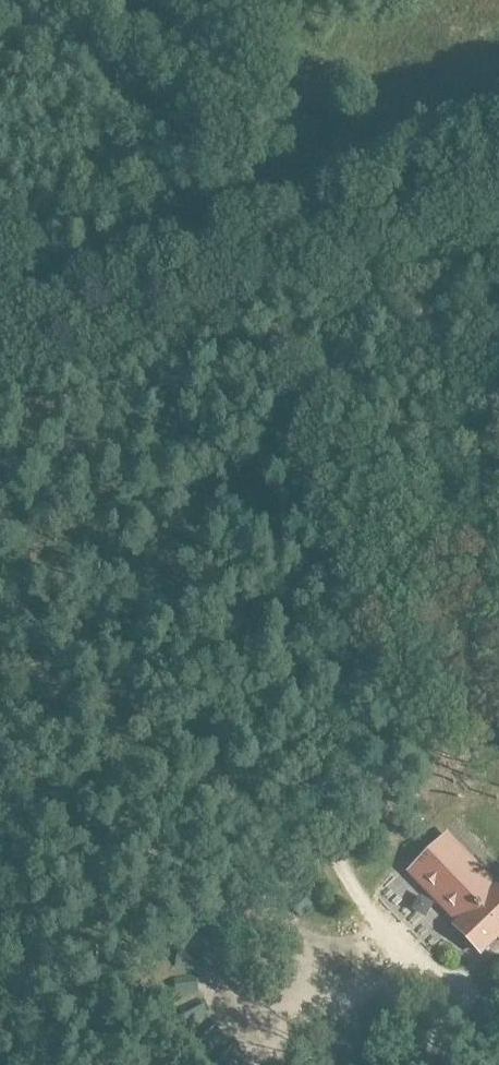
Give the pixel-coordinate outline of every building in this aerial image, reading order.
[(481,953),(498,935),(498,887),(498,888),(448,836),(423,860),(433,871),(425,878),(465,920),(456,928),(481,953)]
